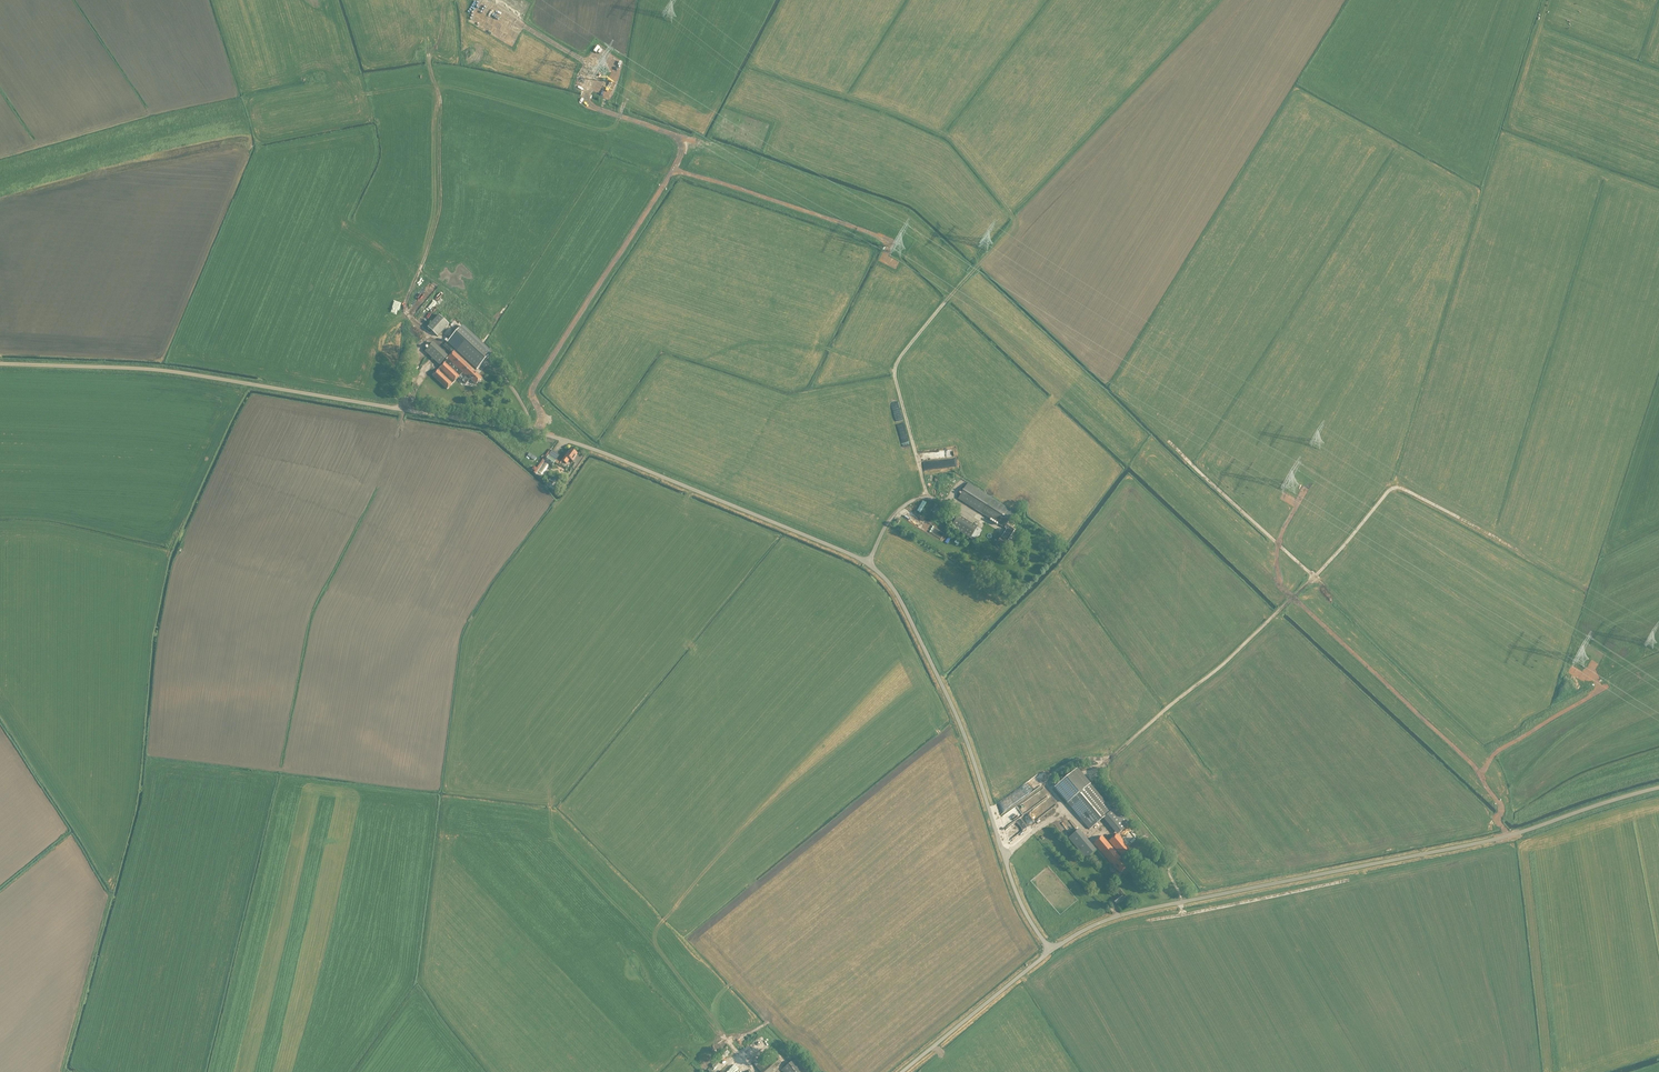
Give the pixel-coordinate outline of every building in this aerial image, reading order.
[(430,282),(409,306),(413,311),(423,299),(422,298),(434,285),(430,282)] [(433,307),(445,292),(441,289),(430,304),(433,307)] [(437,335),(448,323),(438,314),(427,326),(437,335)] [(446,388),(450,384),(458,376),(465,382),(469,378),(475,383),(481,377),(474,370),(482,362),(489,354),(460,327),(443,345),(447,348),(444,351),(448,355),(448,356),(432,341),(424,350),(440,365),(432,375),(446,388)] [(418,373),(414,383),(419,385),(423,374),(418,373)] [(895,424),(902,422),(899,412),(892,414),(895,424)] [(933,470),(956,466),(954,447),(919,453),(921,466),(928,465),(928,462),(932,462),(933,470)] [(576,452),(570,448),(568,452),(567,451),(561,459),(565,462),(568,458),(571,460),(576,452)] [(551,465),(555,459),(547,455),(544,460),(551,465)] [(1004,527),(1006,528),(1002,534),(1003,534),(1002,536),(1001,535),(995,544),(996,544),(996,543),(1005,549),(1004,549),(1004,550),(1010,541),(1009,541),(1007,540),(1014,528),(1006,523),(1014,511),(967,482),(957,497),(1004,527)] [(903,514),(909,519),(914,514),(907,509),(903,514)] [(958,514),(950,525),(970,537),(977,526),(958,514)] [(1111,808),(1089,782),(1077,767),(1054,786),(1066,801),(1089,828),(1103,817),(1116,833),(1108,839),(1118,852),(1117,853),(1102,834),(1093,841),(1111,863),(1111,862),(1119,871),(1127,865),(1119,856),(1129,847),(1117,833),(1129,822),(1115,805),(1111,808)] [(1030,819),(1054,802),(1050,797),(1026,813),(1030,819)] [(1018,803),(1022,810),(1028,807),(1025,800),(1018,803)] [(1057,820),(1063,831),(1069,828),(1068,824),(1070,823),(1067,816),(1057,820)] [(1067,837),(1085,858),(1095,849),(1078,828),(1067,837)] [(1124,895),(1119,887),(1115,890),(1118,894),(1112,898),(1115,902),(1123,897),(1122,896),(1124,895)] [(742,1044),(738,1036),(732,1038),(734,1044),(738,1043),(739,1045),(742,1044)] [(763,1036),(747,1047),(751,1053),(767,1042),(763,1036)] [(726,1058),(729,1060),(734,1052),(728,1047),(721,1057),(725,1060),(726,1058)] [(761,1060),(759,1058),(753,1062),(761,1071),(768,1071),(780,1062),(774,1054),(765,1061),(763,1059),(761,1060)] [(726,1062),(720,1057),(714,1063),(714,1062),(707,1069),(710,1071),(717,1071),(726,1062)] [(737,1064),(734,1062),(736,1060),(733,1057),(718,1071),(729,1071),(737,1064)] [(795,1057),(781,1069),(784,1071),(807,1071),(795,1057)]
